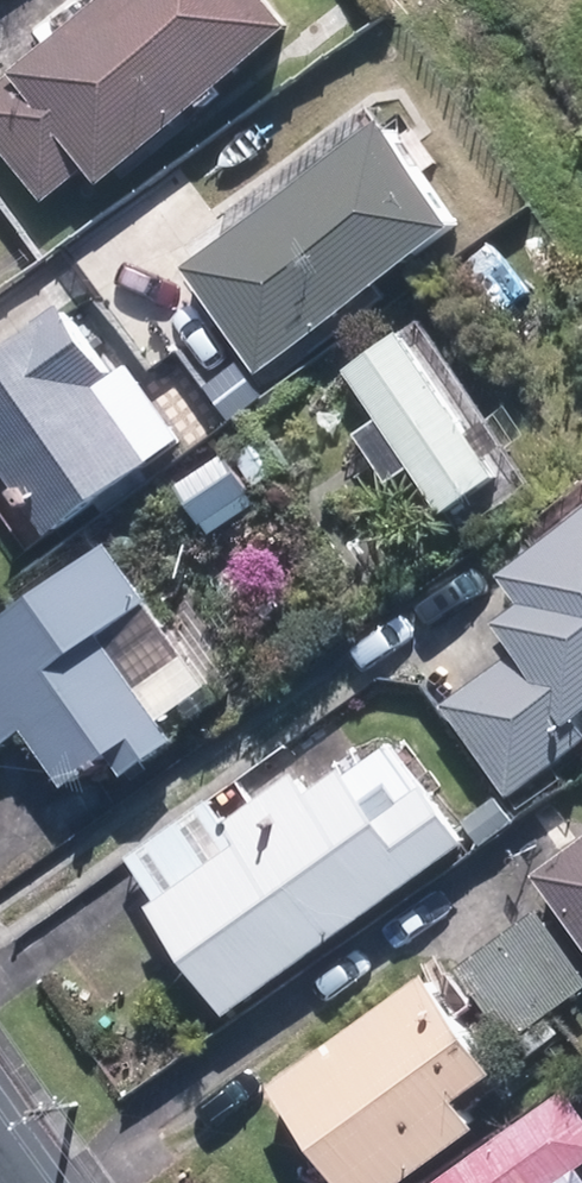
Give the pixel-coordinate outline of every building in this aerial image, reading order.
[(41,203),(78,172),(93,190),(279,33),(251,0),(104,0),(0,88),(0,154),(41,203)] [(176,277),(249,379),(442,240),(369,138),(176,277)] [(41,539),(141,467),(88,394),(102,384),(53,316),(0,354),(0,484),(41,539)] [(337,379),(433,521),(489,483),(479,469),(499,455),(421,340),(398,355),(390,343),(337,379)] [(173,495),(196,529),(242,497),(220,463),(173,495)] [(503,800),(581,745),(567,727),(581,717),(581,520),(494,582),(518,614),(491,633),(511,661),(440,711),(503,800)] [(60,793),(103,762),(118,783),(167,747),(153,726),(180,707),(158,676),(175,664),(137,611),(141,607),(100,552),(0,625),(0,747),(17,734),(60,793)] [(143,914),(220,1020),(456,854),(417,799),(371,831),(333,778),(299,802),(285,782),(216,832),(230,852),(143,914)] [(461,829),(474,849),(511,823),(497,804),(461,829)] [(581,962),(581,844),(526,885),(581,962)] [(529,1029),(546,1053),(560,1042),(542,1017),(580,990),(528,917),(451,972),(505,1047),(529,1029)] [(326,1182),(403,1182),(466,1137),(446,1109),(484,1081),(417,989),(265,1097),(326,1182)] [(581,1167),(581,1137),(557,1102),(441,1182),(559,1182),(581,1167)]
